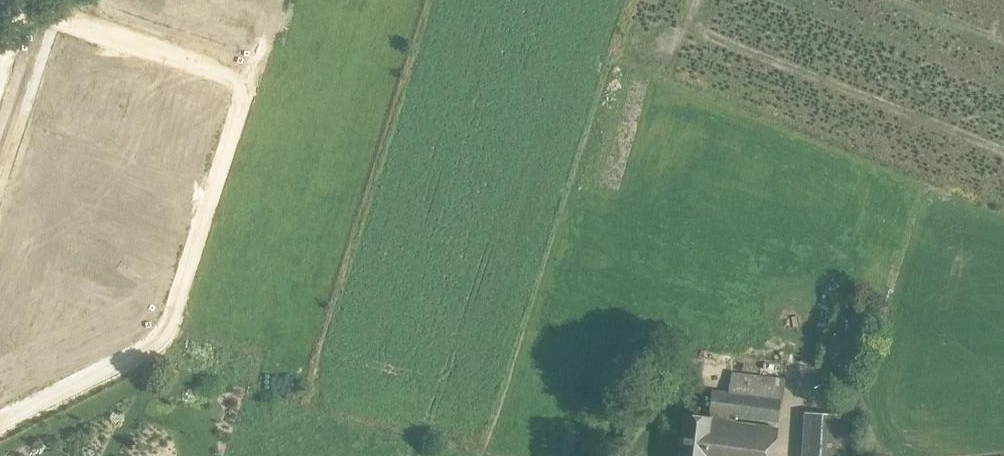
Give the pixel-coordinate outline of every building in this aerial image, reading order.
[(100,167),(96,179),(104,181),(108,169),(100,167)] [(96,179),(92,191),(100,193),(104,181),(96,179)] [(83,197),(79,209),(88,212),(92,200),(83,197)] [(74,226),(70,238),(78,241),(82,229),(74,226)] [(70,238),(66,250),(74,253),(78,241),(70,238)] [(55,285),(51,297),(59,299),(63,287),(55,285)] [(51,297),(47,309),(55,311),(59,299),(51,297)] [(6,350),(12,329),(0,325),(0,348),(6,350)] [(41,326),(37,338),(46,340),(50,328),(41,326)] [(37,338),(33,350),(42,352),(46,340),(37,338)] [(34,369),(30,381),(38,383),(42,371),(34,369)] [(30,381),(26,393),(34,395),(38,383),(30,381)] [(679,455),(773,455),(777,429),(735,423),(736,418),(777,423),(780,400),(712,391),(709,419),(684,416),(682,436),(678,438),(678,444),(681,447),(679,455)] [(803,413),(800,455),(844,455),(846,415),(803,413)]
